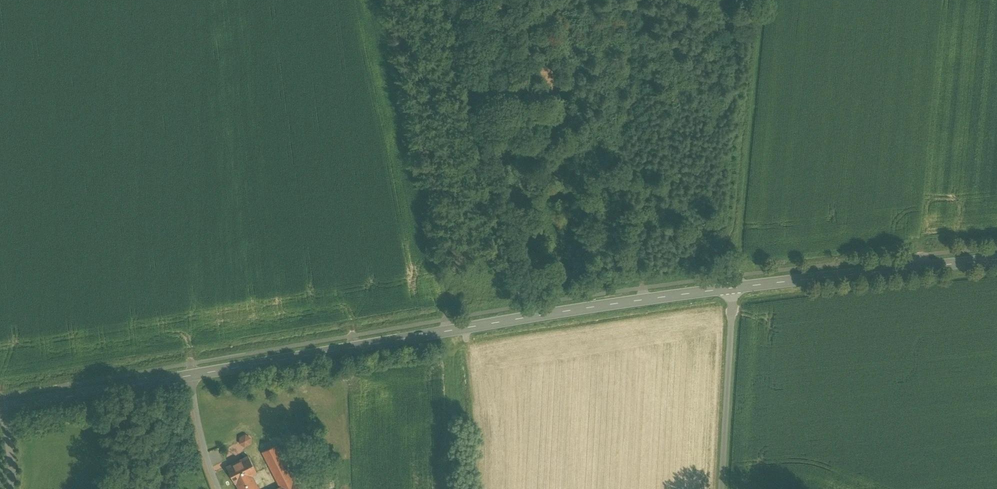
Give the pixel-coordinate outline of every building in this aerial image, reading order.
[(269,488),(302,488),(296,476),(295,476),(276,437),(261,444),(280,484),(269,488)] [(248,449),(223,461),(237,488),(267,488),(248,449)]
